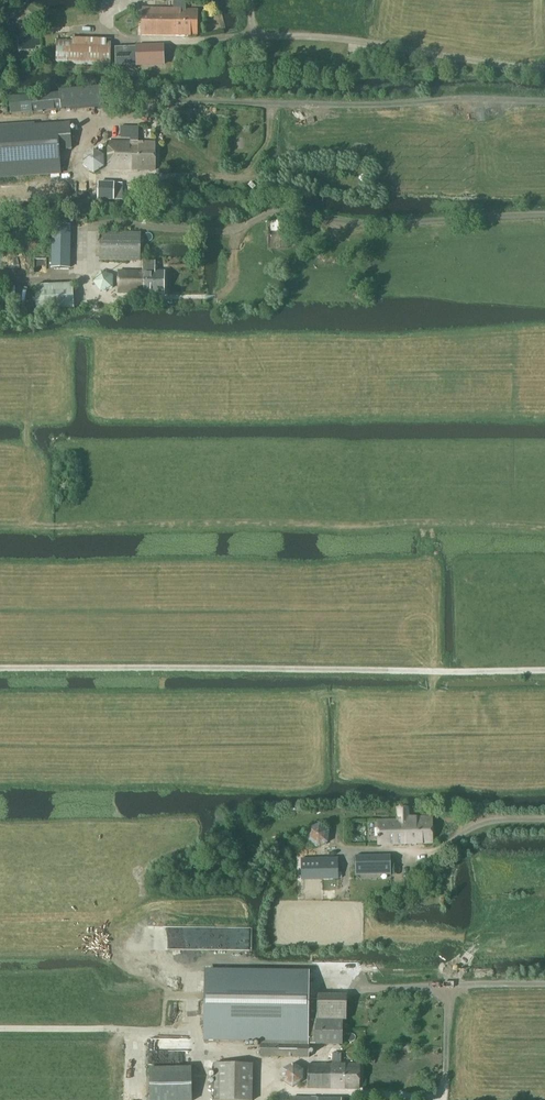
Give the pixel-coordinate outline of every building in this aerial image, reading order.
[(142,36),(197,37),(198,10),(185,10),(185,0),(173,0),(173,10),(142,9),(142,36)] [(110,63),(111,40),(56,40),(56,63),(110,63)] [(115,68),(164,66),(164,45),(114,47),(115,68)] [(0,129),(0,177),(61,173),(59,151),(72,150),(70,124),(35,126),(0,129)] [(138,142),(138,128),(121,128),(121,138),(130,138),(130,142),(107,143),(108,170),(155,170),(155,143),(138,142)] [(122,201),(122,184),(99,184),(98,201),(122,201)] [(51,226),(50,269),(69,269),(70,227),(51,226)] [(140,261),(140,233),(100,232),(100,260),(140,261)] [(118,271),(117,294),(164,294),(164,272),(155,272),(155,263),(150,263),(143,263),(142,272),(118,271)] [(102,273),(93,281),(96,292),(107,295),(115,288),(113,276),(102,273)] [(55,310),(74,309),(72,284),(34,286),(35,301),(36,311),(55,310)] [(433,843),(432,818),(408,817),(408,808),(398,808),(398,820),(377,821),(378,845),(433,843)] [(327,844),(329,832),(320,824),(308,828),(306,840),(316,848),(327,844)] [(390,855),(355,856),(355,874),(391,873),(390,855)] [(338,859),(301,860),(302,879),(338,878),(338,859)] [(205,1005),(204,1040),(260,1041),(260,1057),(269,1057),(309,1058),(309,1044),(342,1045),(342,1020),(346,1020),(346,996),(346,995),(329,995),(317,995),(317,1020),(316,1020),(316,1025),(308,1025),(308,1006),(309,971),(204,970),(205,1005)] [(341,1065),(341,1054),(332,1053),(332,1064),(308,1064),(307,1089),(359,1089),(360,1065),(341,1065)] [(303,1082),(303,1070),(293,1064),(282,1070),(282,1082),(292,1088),(303,1082)]
